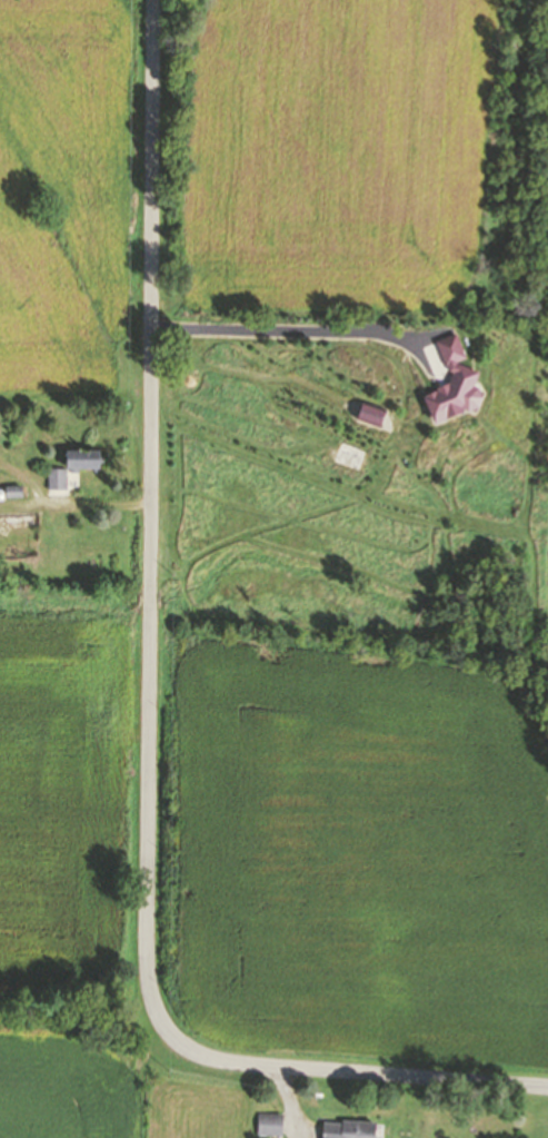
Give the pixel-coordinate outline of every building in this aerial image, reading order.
[(460,333),(441,340),(451,368),(458,369),(455,380),(444,386),(445,388),(429,395),(440,420),(471,407),(482,410),(488,387),(481,385),(485,372),(478,370),(479,367),(461,363),(459,359),(469,356),(460,333)] [(70,449),(70,466),(104,467),(104,449),(70,449)] [(49,466),(49,487),(68,487),(68,466),(49,466)] [(8,483),(8,495),(24,495),(24,483),(8,483)] [(261,1110),(260,1131),(285,1131),(285,1110),(261,1110)] [(346,1118),(346,1120),(326,1119),(325,1137),(380,1137),(381,1119),(346,1118)]
